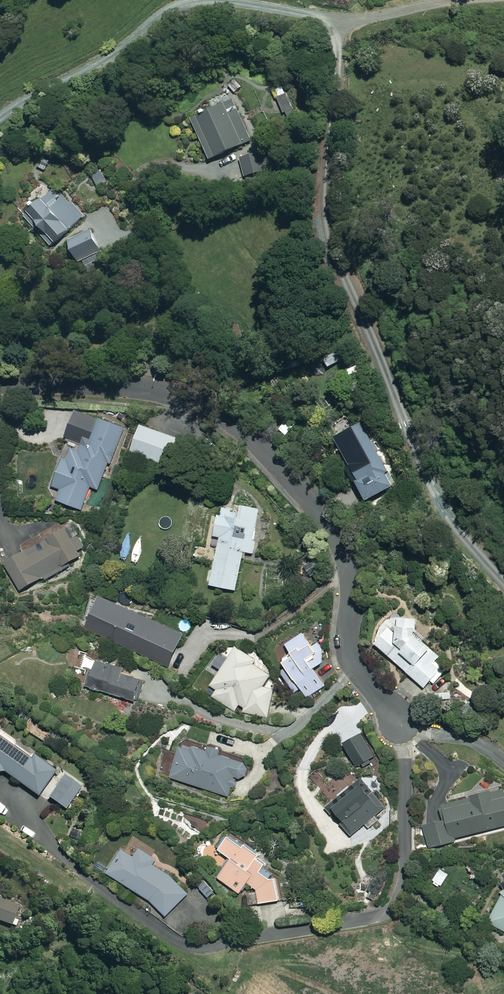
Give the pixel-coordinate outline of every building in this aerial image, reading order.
[(296,115),(283,86),(274,90),(287,119),(296,115)] [(251,140),(233,100),(192,119),(211,158),(251,140)] [(267,170),(262,152),(240,158),(245,176),(267,170)] [(108,181),(102,171),(93,176),(98,186),(108,181)] [(85,216),(58,185),(24,215),(51,246),(85,216)] [(105,257),(92,230),(70,241),(83,268),(105,257)] [(344,359),(340,350),(325,358),(329,367),(344,359)] [(365,381),(357,365),(348,370),(355,385),(365,381)] [(111,424),(77,410),(66,436),(83,443),(79,451),(69,447),(53,485),(62,489),(58,499),(82,510),(92,486),(98,489),(124,427),(112,422),(111,424)] [(183,440),(142,425),(132,453),(172,468),(183,440)] [(389,469),(369,432),(346,445),(352,457),(350,458),(360,478),(357,480),(368,500),(394,486),(386,470),(389,469)] [(262,509),(242,505),(241,511),(225,507),(224,514),(219,513),(214,536),(221,537),(211,585),(237,590),(244,551),(253,553),(262,509)] [(87,546),(76,523),(55,533),(56,535),(5,561),(20,590),(67,567),(66,565),(81,557),(78,551),(87,546)] [(325,537),(314,530),(309,539),(321,545),(325,537)] [(87,628),(171,666),(185,635),(101,597),(87,628)] [(417,621),(412,617),(399,615),(396,627),(391,627),(376,643),(425,688),(441,669),(434,663),(440,656),(415,634),(417,621)] [(317,652),(304,632),(287,644),(294,655),(284,662),(289,668),(282,673),(296,692),(302,688),(308,697),(327,684),(308,658),(317,652)] [(257,660),(237,646),(212,685),(218,689),(214,696),(235,710),(239,704),(246,708),(246,711),(268,716),(274,689),(263,687),(271,675),(254,664),(257,660)] [(125,667),(87,656),(84,667),(94,670),(89,688),(138,701),(144,679),(123,673),(125,667)] [(376,756),(363,733),(344,744),(357,766),(376,756)] [(0,735),(0,773),(5,772),(41,796),(58,770),(34,754),(33,757),(0,735)] [(213,751),(182,741),(171,778),(230,796),(237,776),(245,779),(251,761),(214,750),(213,751)] [(85,786),(68,774),(51,797),(68,810),(85,786)] [(387,804),(364,777),(332,805),(345,820),(341,823),(351,835),(387,804)] [(503,788),(440,805),(444,820),(424,825),(430,848),(457,841),(456,838),(503,826),(503,789),(503,788)] [(269,860),(231,833),(219,849),(232,858),(219,877),(241,892),(248,882),(260,891),(248,893),(250,905),(281,899),(277,877),(272,877),(262,870),(269,860)] [(156,858),(140,847),(134,856),(123,849),(108,871),(170,915),(188,889),(153,864),(156,858)] [(488,921),(503,930),(503,891),(488,921)] [(1,898),(0,900),(0,920),(12,925),(20,905),(1,898)]
